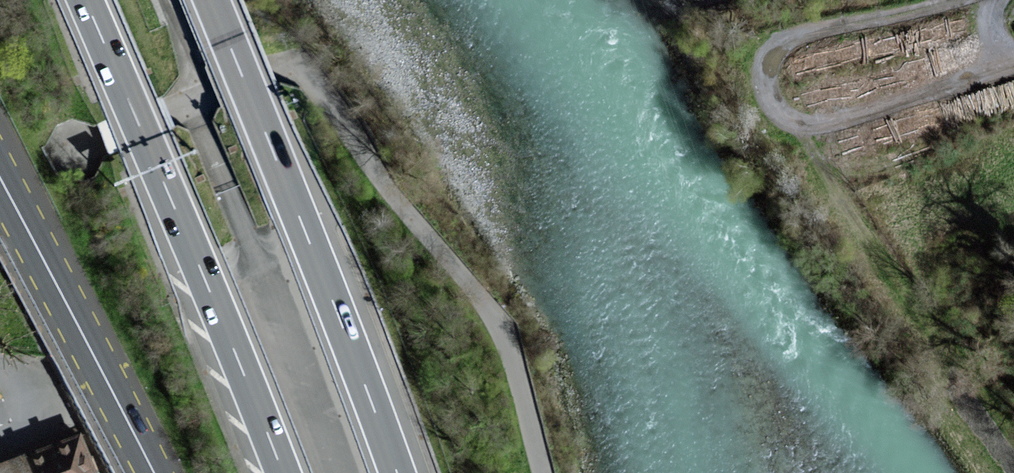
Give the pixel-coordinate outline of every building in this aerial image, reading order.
[(23,472),(88,472),(78,442),(46,452),(19,460),(23,472)] [(19,460),(7,464),(0,466),(0,472),(23,472),(19,460)]
